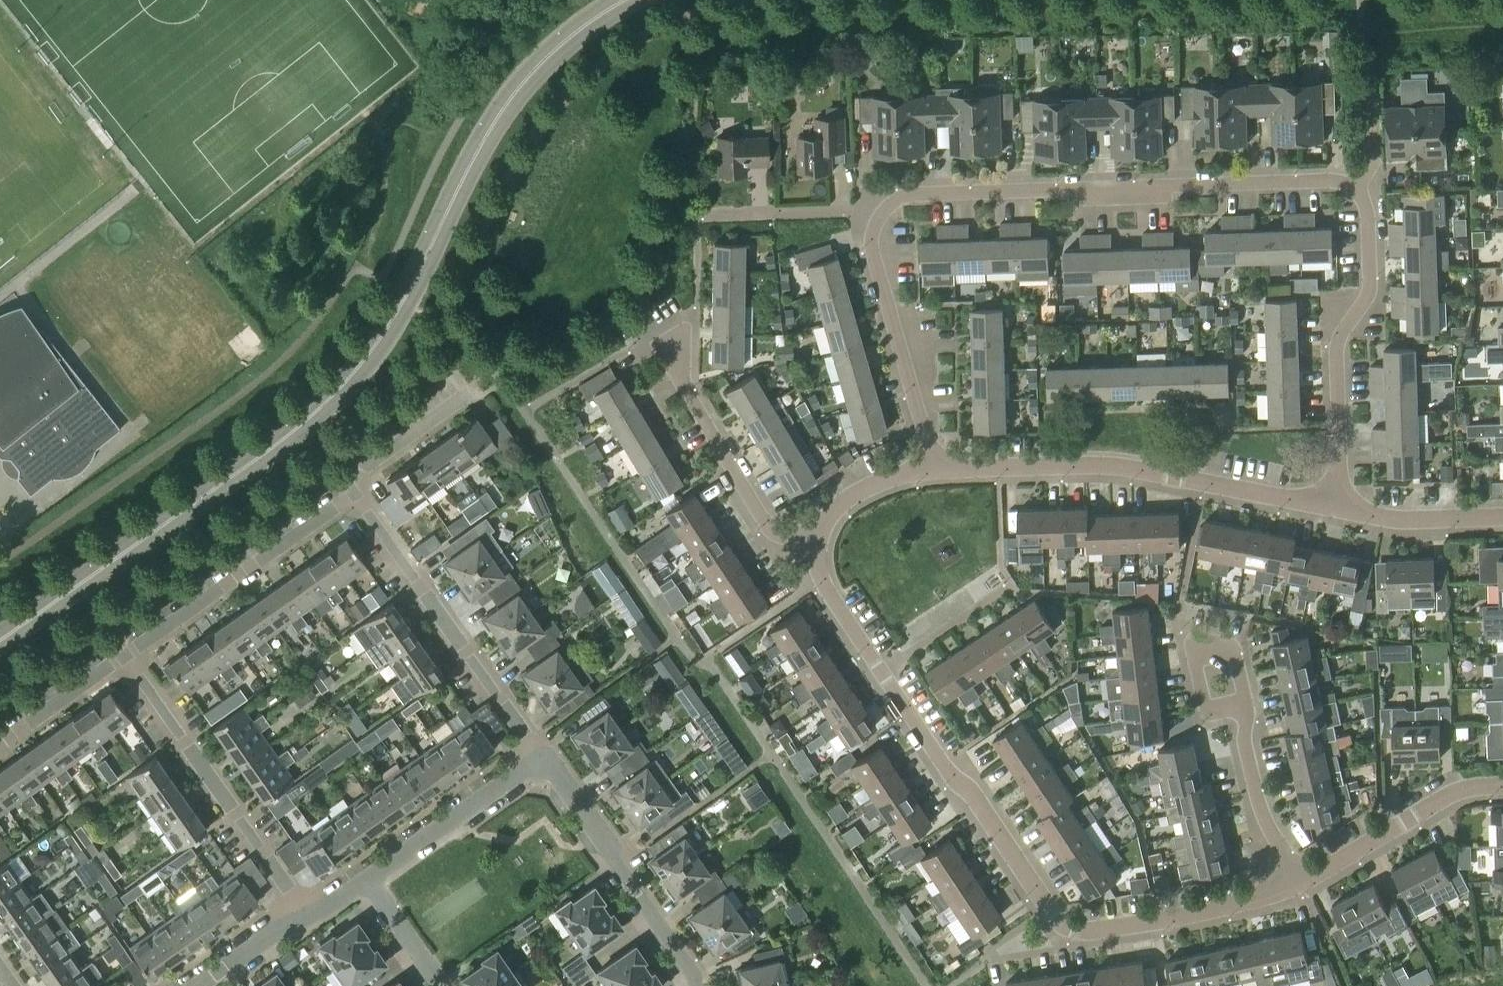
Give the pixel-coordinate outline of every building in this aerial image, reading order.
[(1416,132),(1436,131),(1435,107),(1445,106),(1444,92),(1428,93),(1427,78),(1401,79),(1402,108),(1386,109),(1386,129),(1416,128),(1416,132)] [(1320,83),(1295,84),(1295,89),(1295,113),(1299,113),(1300,143),(1322,142),(1321,109),(1334,108),(1333,83),(1320,83)] [(977,124),(978,153),(1001,152),(1000,119),(1013,119),(1012,93),(1001,94),(1001,87),(997,85),(991,84),(983,84),(978,86),(973,88),(973,94),(972,95),(972,99),(973,124),(977,124)] [(1271,85),(1258,85),(1259,111),(1272,110),(1273,144),(1300,143),(1299,113),(1295,113),(1295,89),(1295,84),(1271,85)] [(1259,111),(1258,85),(1223,86),(1223,91),(1223,116),(1219,116),(1220,145),(1246,144),(1245,111),(1259,111)] [(1223,91),(1223,86),(1182,88),(1182,113),(1196,113),(1197,146),(1220,145),(1219,116),(1223,116),(1223,91)] [(936,96),(937,121),(951,121),(952,154),(978,153),(977,124),(973,124),(972,99),(972,95),(949,95),(936,96)] [(900,97),(900,102),(901,126),(897,126),(898,156),(925,155),(924,122),(937,121),(936,96),(900,97)] [(1137,126),(1138,156),(1162,155),(1161,122),(1174,122),(1173,96),(1160,97),(1132,98),(1132,103),(1133,127),(1137,126)] [(876,156),(898,156),(897,126),(901,126),(900,102),(900,97),(860,98),(861,124),(875,123),(876,156)] [(1097,99),(1098,124),(1111,124),(1113,157),(1138,156),(1137,126),(1133,127),(1132,103),(1132,98),(1110,98),(1097,99)] [(1085,125),(1098,124),(1097,99),(1061,100),(1061,105),(1062,129),(1058,129),(1059,159),(1086,158),(1085,125)] [(1037,159),(1059,159),(1058,129),(1062,129),(1061,105),(1061,100),(1021,101),(1022,127),(1036,126),(1037,159)] [(831,152),(845,151),(844,118),(815,119),(816,138),(798,139),(799,173),(832,172),(831,152)] [(698,127),(705,139),(716,133),(709,121),(698,127)] [(1416,128),(1386,129),(1387,158),(1421,157),(1421,170),(1447,169),(1446,155),(1441,155),(1440,131),(1436,131),(1416,132),(1416,128)] [(717,138),(718,175),(746,175),(746,166),(768,165),(767,137),(745,138),(745,137),(717,138)] [(1435,235),(1435,225),(1435,221),(1445,221),(1444,193),(1408,194),(1408,205),(1404,205),(1405,222),(1390,222),(1391,237),(1435,235)] [(1301,214),(1284,215),(1284,226),(1289,226),(1289,230),(1270,231),(1271,260),(1271,275),(1289,274),(1288,260),(1302,259),(1301,225),(1301,214)] [(1315,214),(1301,214),(1301,225),(1302,259),(1334,258),(1333,228),(1311,229),(1311,225),(1316,225),(1315,214)] [(1225,262),(1239,261),(1238,225),(1238,216),(1222,217),(1222,228),(1227,228),(1227,232),(1206,233),(1206,247),(1211,247),(1211,251),(1199,251),(1199,270),(1199,276),(1225,276),(1225,262)] [(1249,227),(1253,227),(1253,216),(1238,216),(1238,225),(1239,261),(1271,260),(1270,231),(1249,231),(1249,227)] [(1031,223),(1015,224),(1015,225),(1017,269),(1018,269),(1018,281),(1050,280),(1048,238),(1027,238),(1027,234),(1032,234),(1031,223)] [(1005,239),(985,240),(986,269),(1017,269),(1015,225),(1015,224),(1000,224),(1000,235),(1005,235),(1005,239)] [(986,269),(985,240),(965,241),(965,237),(969,236),(969,225),(953,226),(955,270),(986,269)] [(955,270),(953,226),(938,226),(938,237),(943,237),(943,241),(922,242),(923,283),(938,283),(940,280),(939,271),(955,270)] [(1129,276),(1129,279),(1159,278),(1158,233),(1143,234),(1143,245),(1148,245),(1148,249),(1128,250),(1129,276)] [(1200,291),(1199,276),(1199,270),(1199,251),(1191,252),(1190,248),(1169,248),(1169,244),(1174,244),(1174,233),(1158,233),(1159,278),(1177,278),(1177,292),(1200,291)] [(1098,291),(1098,280),(1097,280),(1096,235),(1080,236),(1081,247),(1085,247),(1085,251),(1079,251),(1078,249),(1067,249),(1067,251),(1065,252),(1066,292),(1098,291)] [(1098,280),(1129,279),(1129,276),(1128,250),(1107,250),(1107,246),(1112,246),(1111,235),(1096,235),(1097,280),(1098,280)] [(1435,235),(1391,237),(1391,253),(1406,253),(1407,268),(1436,267),(1447,267),(1447,248),(1436,249),(1435,235)] [(743,273),(744,264),(744,243),(714,243),(713,273),(743,273)] [(815,293),(844,285),(836,256),(834,257),(830,244),(796,254),(800,268),(808,266),(815,293)] [(767,269),(776,268),(774,256),(766,256),(767,269)] [(1393,299),(1437,298),(1436,267),(1407,268),(1407,284),(1392,284),(1393,299)] [(743,304),(743,295),(743,273),(713,273),(713,303),(743,304)] [(780,276),(781,282),(783,294),(790,294),(788,276),(780,276)] [(779,298),(778,285),(769,286),(771,299),(779,298)] [(815,293),(823,320),(852,312),(844,285),(815,293)] [(986,292),(976,292),(977,301),(987,301),(986,292)] [(1266,299),(1267,329),(1296,328),(1295,324),(1297,324),(1296,298),(1266,299)] [(1437,298),(1393,299),(1393,315),(1409,315),(1409,332),(1438,331),(1437,298)] [(742,334),(742,325),(743,304),(713,303),(712,333),(742,334)] [(1214,317),(1214,305),(1200,305),(1200,318),(1214,317)] [(1112,307),(1112,319),(1113,321),(1129,320),(1129,307),(1112,307)] [(1149,307),(1150,318),(1150,319),(1161,319),(1160,307),(1149,307)] [(1160,307),(1161,319),(1172,319),(1172,307),(1160,307)] [(975,334),(975,335),(1002,334),(1001,308),(972,309),(972,334),(975,334)] [(1059,308),(1060,321),(1076,320),(1075,308),(1059,308)] [(27,327),(34,335),(38,332),(23,309),(7,314),(0,317),(0,324),(27,327)] [(784,310),(786,323),(794,322),(793,309),(784,310)] [(1057,309),(1042,310),(1042,320),(1058,320),(1057,309)] [(1230,311),(1231,324),(1239,324),(1238,311),(1230,311)] [(860,339),(852,312),(823,320),(831,347),(860,339)] [(782,327),(781,314),(772,315),(774,328),(782,327)] [(1216,316),(1216,324),(1230,324),(1229,315),(1216,316)] [(1028,329),(1036,329),(1036,316),(1027,316),(1028,329)] [(1175,317),(1176,326),(1189,325),(1188,317),(1175,317)] [(1143,323),(1144,331),(1157,331),(1156,323),(1143,323)] [(96,448),(122,428),(43,328),(38,332),(34,335),(27,327),(0,324),(0,456),(1,457),(11,458),(14,455),(23,466),(19,469),(18,478),(31,495),(51,479),(68,465),(74,473),(72,474),(70,475),(70,476),(73,475),(75,474),(79,472),(81,470),(84,468),(86,466),(89,463),(91,461),(92,458),(94,455),(95,452),(96,448)] [(1083,325),(1084,333),(1097,333),(1096,325),(1083,325)] [(1128,325),(1128,335),(1137,336),(1137,325),(1128,325)] [(1052,326),(1039,326),(1040,334),(1053,334),(1052,326)] [(1267,329),(1268,358),(1299,357),(1298,334),(1296,334),(1296,328),(1267,329)] [(712,333),(711,364),(741,364),(742,334),(712,333)] [(973,345),(974,365),(1003,364),(1002,334),(975,335),(975,345),(973,345)] [(1474,345),(1474,337),(1466,338),(1466,345),(1474,345)] [(1036,352),(1036,338),(1028,339),(1028,352),(1036,352)] [(871,376),(860,339),(831,347),(841,384),(871,376)] [(1497,343),(1487,343),(1487,362),(1502,361),(1502,343),(1497,343)] [(776,347),(777,360),(786,359),(784,346),(776,347)] [(784,346),(786,359),(794,358),(792,346),(784,346)] [(1428,363),(1416,363),(1416,348),(1386,349),(1386,365),(1371,366),(1372,381),(1417,379),(1429,379),(1429,376),(1428,363)] [(1268,358),(1269,389),(1298,389),(1297,383),(1300,383),(1299,357),(1268,358)] [(1196,362),(1197,390),(1204,390),(1204,393),(1229,392),(1228,361),(1196,362)] [(1197,390),(1196,362),(1163,363),(1164,394),(1193,393),(1193,391),(1197,390)] [(1453,362),(1428,363),(1429,376),(1453,375),(1453,362)] [(1136,364),(1138,392),(1145,392),(1146,395),(1164,394),(1163,363),(1136,364)] [(788,367),(794,379),(801,375),(795,364),(788,367)] [(977,394),(977,395),(1004,394),(1003,364),(974,365),(974,394),(977,394)] [(1138,392),(1136,364),(1106,365),(1108,397),(1133,396),(1133,392),(1138,392)] [(1108,397),(1106,365),(1076,366),(1077,394),(1083,394),(1083,397),(1108,397)] [(1073,395),(1077,394),(1076,366),(1047,367),(1048,398),(1073,397),(1073,395)] [(786,382),(794,379),(788,367),(780,370),(786,382)] [(594,394),(600,404),(609,419),(635,404),(619,378),(618,379),(611,368),(579,387),(587,399),(594,394)] [(727,389),(740,412),(766,397),(753,374),(727,389)] [(1030,387),(1038,387),(1037,375),(1029,375),(1030,387)] [(841,384),(850,412),(879,404),(871,376),(841,384)] [(1388,411),(1418,410),(1417,379),(1372,381),(1372,397),(1387,396),(1388,411)] [(1298,389),(1269,389),(1270,420),(1301,420),(1300,394),(1298,394),(1298,389)] [(807,397),(813,409),(820,406),(815,394),(807,397)] [(1004,394),(977,395),(977,405),(975,405),(976,430),(1005,429),(1004,394)] [(1451,395),(1447,395),(1445,398),(1445,402),(1448,405),(1452,403),(1453,401),(1453,397),(1451,395)] [(740,412),(757,439),(790,420),(791,419),(777,397),(769,402),(768,400),(766,397),(740,412)] [(1031,412),(1038,412),(1038,399),(1030,399),(1031,412)] [(804,402),(796,407),(802,417),(810,412),(804,402)] [(609,419),(616,431),(624,445),(650,430),(635,404),(609,419)] [(886,430),(879,404),(850,412),(857,439),(886,430)] [(1418,410),(1388,411),(1388,427),(1373,427),(1374,443),(1419,442),(1418,410)] [(1457,414),(1458,426),(1470,425),(1470,414),(1457,414)] [(499,450),(515,439),(499,417),(484,427),(476,416),(458,430),(479,458),(497,446),(499,450)] [(584,428),(579,417),(572,419),(577,430),(584,428)] [(811,433),(819,429),(813,418),(805,421),(811,433)] [(790,420),(757,439),(773,466),(807,446),(791,419),(790,420)] [(820,425),(826,437),(834,433),(828,422),(820,425)] [(1502,451),(1502,422),(1500,422),(1471,423),(1472,436),(1495,435),(1496,452),(1502,451)] [(458,430),(440,442),(461,471),(479,459),(479,458),(458,430)] [(624,445),(629,453),(640,471),(665,455),(650,430),(624,445)] [(583,444),(593,438),(589,431),(579,437),(583,444)] [(1390,474),(1420,473),(1419,458),(1431,457),(1431,441),(1419,442),(1374,443),(1375,459),(1389,458),(1390,474)] [(440,442),(423,454),(444,484),(461,472),(461,471),(440,442)] [(598,460),(592,445),(585,448),(591,463),(598,460)] [(807,446),(773,466),(789,494),(792,492),(796,499),(809,491),(808,490),(824,480),(823,479),(839,469),(833,460),(820,468),(807,446)] [(854,448),(849,451),(853,458),(859,455),(854,448)] [(838,456),(844,466),(854,459),(853,458),(849,451),(848,450),(838,456)] [(423,454),(405,467),(425,497),(426,496),(444,484),(423,454)] [(11,458),(1,457),(2,468),(7,476),(12,479),(18,478),(19,469),(23,466),(14,455),(11,458)] [(655,497),(681,481),(665,455),(640,471),(655,497)] [(74,473),(68,465),(51,479),(61,479),(66,477),(70,476),(70,475),(74,473)] [(425,497),(405,467),(387,480),(394,491),(380,501),(395,523),(411,512),(409,508),(425,497)] [(1453,468),(1441,468),(1441,482),(1453,482),(1453,468)] [(609,483),(603,472),(596,475),(601,486),(609,483)] [(1493,481),(1493,494),(1502,493),(1502,481),(1493,481)] [(478,497),(483,504),(488,511),(496,505),(487,492),(478,497)] [(635,550),(639,556),(706,511),(694,493),(665,512),(673,524),(635,550)] [(488,511),(483,504),(475,510),(480,517),(488,511)] [(1090,542),(1089,516),(1088,508),(1065,509),(1066,557),(1075,557),(1074,543),(1088,542),(1090,542)] [(1044,561),(1043,544),(1042,509),(1019,510),(1020,538),(1008,538),(1008,562),(1044,561)] [(1065,509),(1042,509),(1043,544),(1057,544),(1058,558),(1066,557),(1065,509)] [(689,549),(718,529),(706,511),(639,556),(644,564),(683,539),(689,549)] [(1157,513),(1134,514),(1135,549),(1149,548),(1149,562),(1159,562),(1157,513)] [(1180,513),(1157,513),(1159,562),(1166,562),(1166,548),(1181,547),(1180,513)] [(626,514),(612,522),(617,532),(632,524),(626,514)] [(1120,549),(1135,549),(1134,514),(1112,515),(1113,563),(1121,563),(1120,549)] [(1089,516),(1090,542),(1088,542),(1088,551),(1104,550),(1105,564),(1113,563),(1112,515),(1089,516)] [(453,571),(458,579),(492,555),(502,548),(491,533),(495,530),(486,518),(453,541),(459,551),(442,563),(450,574),(453,571)] [(456,520),(447,527),(453,536),(463,529),(456,520)] [(1211,571),(1219,573),(1229,524),(1206,520),(1199,554),(1214,557),(1211,571)] [(1230,560),(1245,563),(1251,529),(1229,524),(1219,573),(1227,574),(1230,560)] [(685,568),(689,575),(730,548),(718,529),(689,549),(697,560),(685,568)] [(1274,533),(1251,529),(1245,563),(1259,566),(1256,580),(1264,581),(1274,533)] [(353,548),(359,544),(352,533),(331,548),(351,578),(367,567),(353,548)] [(1290,572),(1295,545),(1297,538),(1274,533),(1264,581),(1272,583),(1275,569),(1289,571),(1290,572)] [(1295,545),(1290,572),(1289,571),(1287,579),(1302,582),(1299,597),(1308,598),(1317,550),(1295,545)] [(1479,546),(1480,582),(1499,581),(1502,581),(1502,546),(1479,546)] [(331,548),(310,563),(338,602),(343,598),(336,588),(351,578),(331,548)] [(486,588),(492,596),(515,580),(508,570),(514,566),(502,548),(492,555),(458,579),(464,587),(461,589),(468,600),(486,588)] [(713,585),(742,565),(730,548),(689,575),(694,582),(706,574),(713,585)] [(1318,587),(1333,590),(1340,554),(1317,550),(1308,598),(1316,600),(1318,587)] [(1340,554),(1333,590),(1355,594),(1351,611),(1363,614),(1363,613),(1373,612),(1372,599),(1366,599),(1368,587),(1357,585),(1362,558),(1340,554)] [(1412,594),(1411,558),(1388,559),(1389,586),(1377,587),(1377,612),(1390,611),(1390,609),(1413,608),(1412,594)] [(1434,558),(1411,558),(1412,594),(1413,608),(1436,608),(1436,610),(1448,609),(1448,584),(1435,585),(1434,558)] [(599,580),(612,571),(605,561),(593,570),(599,580)] [(310,563),(293,575),(313,604),(325,596),(332,606),(338,602),(310,563)] [(754,584),(742,565),(713,585),(721,596),(708,604),(713,611),(754,584)] [(293,575),(275,588),(296,617),(313,604),(293,575)] [(672,577),(659,586),(664,593),(677,585),(672,577)] [(498,634),(531,611),(519,593),(522,591),(515,580),(492,596),(499,606),(481,618),(489,629),(493,627),(498,634)] [(1499,581),(1500,605),(1484,605),(1484,617),(1502,616),(1502,581),(1499,581)] [(1089,582),(1068,582),(1068,591),(1090,593),(1089,582)] [(754,584),(713,611),(713,612),(705,617),(710,624),(730,610),(738,622),(767,602),(754,584)] [(275,588),(257,601),(277,630),(289,621),(296,631),(303,626),(296,617),(275,588)] [(364,599),(373,611),(387,600),(379,588),(364,599)] [(1136,588),(1135,602),(1135,603),(1158,603),(1158,589),(1136,588)] [(617,609),(630,600),(624,590),(611,599),(617,609)] [(1037,599),(1018,612),(1045,653),(1052,648),(1044,636),(1056,629),(1037,599)] [(351,607),(358,619),(369,611),(361,600),(351,607)] [(277,630),(257,601),(240,613),(267,652),(272,648),(265,638),(277,630)] [(353,631),(366,649),(376,642),(405,622),(392,603),(353,631)] [(1052,607),(1045,612),(1051,621),(1058,616),(1052,607)] [(1101,626),(1102,635),(1151,629),(1149,607),(1114,611),(1116,625),(1101,626)] [(685,616),(691,625),(701,619),(695,610),(685,616)] [(543,627),(531,611),(498,634),(503,642),(499,644),(507,655),(525,643),(532,652),(554,636),(554,637),(571,626),(567,620),(562,623),(561,622),(556,625),(554,621),(543,628),(543,627)] [(767,650),(770,655),(812,629),(799,611),(770,630),(778,642),(767,650)] [(1030,646),(1038,658),(1045,653),(1018,612),(1000,624),(1019,653),(1030,646)] [(240,613),(223,625),(244,654),(255,646),(262,655),(267,652),(240,613)] [(1484,635),(1488,639),(1502,638),(1502,616),(1484,617),(1483,617),(1484,635)] [(309,622),(303,626),(306,631),(313,627),(309,622)] [(378,667),(388,660),(417,639),(405,622),(376,642),(366,649),(378,667)] [(1000,624),(986,633),(982,636),(1009,677),(1016,672),(1008,661),(1019,653),(1000,624)] [(223,625),(205,637),(233,676),(239,672),(232,662),(244,654),(223,625)] [(647,654),(660,646),(647,626),(633,635),(647,654)] [(1275,644),(1273,644),(1279,667),(1326,656),(1325,648),(1311,651),(1307,636),(1290,640),(1287,628),(1272,632),(1275,644)] [(795,667),(824,648),(812,629),(770,655),(776,664),(787,656),(795,667)] [(1154,649),(1151,629),(1102,635),(1103,643),(1118,642),(1119,654),(1123,653),(1154,649)] [(566,664),(568,664),(558,649),(561,647),(554,637),(554,636),(532,652),(538,661),(520,674),(528,685),(532,683),(537,690),(570,666),(566,664)] [(982,636),(964,648),(983,677),(995,669),(1003,681),(1009,677),(982,636)] [(226,681),(232,677),(238,686),(239,685),(233,676),(205,637),(184,652),(205,681),(219,671),(226,681)] [(417,639),(388,660),(401,677),(430,657),(417,639)] [(1466,642),(1456,642),(1457,653),(1466,652),(1466,642)] [(1390,643),(1380,643),(1381,659),(1390,659),(1390,643)] [(796,693),(836,666),(824,648),(795,667),(804,681),(792,688),(796,693)] [(983,677),(964,648),(946,660),(973,701),(980,696),(972,684),(983,677)] [(1378,648),(1366,650),(1366,669),(1379,669),(1378,648)] [(1107,678),(1108,678),(1156,672),(1154,649),(1123,653),(1119,654),(1121,667),(1106,669),(1107,678)] [(1496,652),(1496,660),(1492,660),(1492,675),(1494,675),(1494,687),(1502,687),(1502,651),(1496,652)] [(163,667),(171,677),(175,674),(189,693),(205,681),(184,652),(163,667)] [(668,653),(654,663),(662,674),(676,664),(668,653)] [(1050,661),(1045,653),(1038,658),(1043,666),(1050,661)] [(1279,667),(1284,689),(1318,681),(1331,678),(1326,656),(1279,667)] [(401,677),(390,684),(403,703),(443,675),(430,657),(401,677)] [(546,711),(552,707),(559,716),(593,692),(587,684),(593,679),(580,660),(571,667),(570,666),(537,690),(542,698),(539,700),(546,711)] [(946,660),(928,672),(935,683),(947,701),(958,693),(967,705),(973,701),(946,660)] [(821,705),(849,686),(836,666),(796,693),(802,702),(813,694),(821,705)] [(310,677),(315,685),(322,680),(327,676),(321,668),(310,677)] [(1108,678),(1110,699),(1159,693),(1159,691),(1156,672),(1108,678)] [(315,685),(321,693),(328,688),(322,680),(315,685)] [(682,700),(695,691),(688,681),(675,690),(682,700)] [(760,691),(754,681),(745,688),(751,697),(760,691)] [(1318,681),(1284,689),(1289,711),(1337,701),(1335,693),(1321,696),(1318,681)] [(1080,702),(1077,682),(1063,687),(1070,704),(1080,702)] [(935,683),(929,686),(941,704),(947,701),(935,683)] [(863,706),(855,694),(849,686),(821,705),(829,718),(817,726),(822,733),(863,706)] [(118,701),(122,697),(115,687),(93,703),(114,732),(131,720),(118,701)] [(1490,722),(1502,722),(1502,687),(1494,687),(1487,687),(1487,712),(1490,715),(1490,722)] [(302,695),(307,703),(318,696),(312,688),(302,695)] [(751,698),(759,711),(770,704),(762,692),(751,698)] [(1112,713),(1113,720),(1127,719),(1162,714),(1159,693),(1110,699),(1112,713)] [(1363,697),(1366,709),(1374,707),(1371,696),(1363,697)] [(582,744),(587,751),(620,727),(608,710),(611,708),(604,698),(582,714),(589,723),(571,736),(579,746),(582,744)] [(418,699),(410,705),(414,711),(422,705),(418,699)] [(1289,711),(1294,733),(1320,727),(1320,728),(1327,727),(1334,725),(1342,724),(1337,701),(1289,711)] [(1080,702),(1070,704),(1072,716),(1077,725),(1083,723),(1080,702)] [(75,716),(103,755),(108,752),(101,742),(114,732),(93,703),(75,716)] [(500,726),(484,703),(474,711),(469,704),(459,711),(467,721),(454,730),(475,759),(493,747),(486,736),(500,726)] [(406,717),(414,711),(410,705),(401,711),(406,717)] [(1423,710),(1416,710),(1418,759),(1442,758),(1441,731),(1452,731),(1451,705),(1427,706),(1423,710)] [(827,740),(838,732),(847,745),(876,726),(863,706),(822,733),(827,740)] [(244,707),(213,729),(226,747),(266,719),(262,713),(253,720),(244,707)] [(1418,759),(1416,710),(1408,711),(1404,707),(1380,708),(1381,733),(1393,732),(1394,759),(1418,759)] [(325,719),(330,726),(340,720),(336,715),(333,717),(331,714),(325,719)] [(1127,719),(1113,720),(1114,729),(1128,727),(1130,741),(1164,737),(1162,714),(1127,719)] [(57,729),(78,758),(90,750),(97,760),(103,755),(75,716),(57,729)] [(238,764),(269,743),(260,731),(270,724),(266,719),(226,747),(238,764)] [(779,719),(769,726),(776,736),(786,729),(779,719)] [(1052,719),(1043,725),(1047,731),(1056,725),(1052,719)] [(994,740),(1006,759),(1047,731),(1043,725),(1031,733),(1023,721),(994,740)] [(1490,722),(1490,732),(1488,734),(1489,758),(1502,757),(1502,722),(1490,722)] [(383,724),(374,729),(379,736),(388,731),(383,724)] [(1286,735),(1291,757),(1339,746),(1334,725),(1327,727),(1320,728),(1320,727),(1294,733),(1286,735)] [(621,769),(643,753),(636,743),(633,745),(620,727),(587,751),(592,759),(589,761),(597,773),(615,760),(621,769)] [(40,741),(68,780),(73,777),(66,767),(78,758),(57,729),(40,741)] [(379,736),(374,729),(366,735),(371,742),(379,736)] [(436,743),(457,772),(475,759),(454,730),(436,743)] [(791,741),(785,731),(778,736),(784,746),(791,741)] [(1006,759),(1018,777),(1048,757),(1041,747),(1052,739),(1047,731),(1006,759)] [(822,733),(806,744),(811,751),(827,740),(822,733)] [(353,738),(336,750),(343,761),(360,748),(353,738)] [(21,754),(42,784),(55,775),(62,785),(68,780),(40,741),(21,754)] [(251,782),(290,755),(286,749),(277,755),(269,743),(238,764),(251,782)] [(418,755),(439,785),(457,772),(436,743),(418,755)] [(1148,767),(1150,775),(1198,764),(1194,743),(1159,751),(1162,764),(1148,767)] [(857,761),(851,751),(830,765),(837,775),(851,766),(864,784),(892,765),(880,746),(857,761)] [(1339,746),(1291,757),(1297,780),(1330,772),(1341,770),(1337,756),(1341,755),(1339,746)] [(138,763),(147,758),(139,747),(131,753),(138,763)] [(800,748),(789,756),(794,763),(805,756),(800,748)] [(343,761),(336,750),(318,763),(325,773),(343,761)] [(643,753),(621,769),(628,779),(610,791),(618,802),(621,800),(626,807),(659,784),(647,766),(651,764),(643,753)] [(6,766),(34,805),(38,802),(31,792),(42,784),(21,754),(6,766)] [(264,800),(294,779),(285,767),(294,760),(290,755),(251,782),(264,800)] [(401,768),(422,797),(439,785),(418,755),(401,768)] [(168,775),(156,757),(127,777),(139,795),(168,775)] [(1018,777),(1031,796),(1073,771),(1068,763),(1057,771),(1048,757),(1018,777)] [(736,764),(730,768),(735,776),(747,767),(742,760),(736,764)] [(1159,782),(1162,796),(1177,792),(1177,791),(1190,788),(1203,785),(1203,784),(1198,764),(1150,775),(1150,776),(1143,778),(1145,786),(1159,782)] [(864,784),(872,797),(860,805),(865,812),(905,785),(892,765),(864,784)] [(8,809),(20,800),(27,810),(34,805),(6,766),(0,770),(0,797),(8,809)] [(1031,796),(1045,817),(1067,801),(1068,803),(1075,798),(1066,785),(1085,773),(1080,766),(1073,771),(1031,796)] [(391,791),(404,810),(422,797),(401,768),(383,780),(391,791)] [(1330,772),(1297,780),(1302,803),(1350,791),(1347,782),(1344,783),(1341,770),(1330,772)] [(304,778),(308,785),(319,778),(314,771),(304,778)] [(139,795),(152,813),(181,792),(168,775),(139,795)] [(659,784),(626,807),(632,815),(629,817),(636,828),(644,822),(650,831),(693,801),(686,791),(681,794),(669,777),(659,784)] [(303,778),(286,790),(293,800),(310,788),(308,785),(304,778),(303,778)] [(366,793),(387,822),(404,810),(391,791),(383,780),(366,793)] [(1356,780),(1347,782),(1350,791),(1358,789),(1356,780)] [(1177,792),(1162,796),(1167,815),(1168,815),(1216,804),(1210,782),(1203,784),(1203,785),(1190,788),(1177,791),(1177,792)] [(881,811),(887,819),(890,823),(918,804),(905,785),(865,812),(869,819),(881,811)] [(1349,799),(1351,799),(1350,791),(1302,803),(1307,824),(1311,824),(1314,839),(1334,830),(1331,821),(1341,818),(1341,816),(1351,814),(1352,812),(1349,799)] [(152,813),(164,831),(193,810),(181,792),(152,813)] [(81,800),(86,806),(95,799),(91,793),(81,800)] [(349,805),(370,834),(387,822),(366,793),(349,805)] [(0,797),(0,815),(8,809),(0,797)] [(77,798),(67,805),(73,814),(84,807),(77,798)] [(1132,806),(1136,813),(1146,807),(1142,800),(1132,806)] [(1092,813),(1091,812),(1087,806),(1075,814),(1068,803),(1067,801),(1045,817),(1038,821),(1051,840),(1092,813)] [(915,847),(914,845),(909,838),(931,823),(918,804),(890,823),(902,842),(888,852),(894,861),(899,858),(915,847)] [(1182,821),(1185,833),(1220,825),(1216,804),(1168,815),(1167,815),(1169,824),(1182,821)] [(331,817),(352,847),(370,834),(349,805),(331,817)] [(1107,813),(1102,805),(1091,812),(1092,813),(1096,820),(1107,813)] [(164,831),(177,849),(206,829),(193,810),(164,831)] [(1502,846),(1502,810),(1493,811),(1493,823),(1496,823),(1497,846),(1502,846)] [(1051,840),(1064,859),(1093,840),(1085,828),(1096,820),(1092,813),(1051,840)] [(313,830),(334,860),(352,847),(331,817),(313,830)] [(664,878),(697,854),(685,837),(689,834),(682,824),(650,847),(656,856),(648,862),(656,873),(659,871),(664,878)] [(81,825),(74,830),(80,838),(86,833),(81,825)] [(1175,850),(1177,858),(1178,858),(1225,846),(1220,825),(1185,833),(1174,836),(1177,849),(1175,850)] [(296,843),(293,839),(278,850),(294,872),(308,862),(316,872),(334,860),(313,830),(296,843)] [(70,833),(64,838),(69,845),(76,840),(70,833)] [(99,850),(86,833),(80,838),(92,855),(99,850)] [(2,849),(7,856),(12,852),(0,835),(0,847),(2,849)] [(931,875),(960,856),(949,839),(927,854),(920,844),(915,847),(899,858),(906,869),(920,859),(931,875)] [(82,850),(76,840),(69,845),(75,854),(82,850)] [(1076,878),(1117,851),(1112,844),(1101,852),(1093,840),(1064,859),(1076,878)] [(1230,868),(1225,846),(1178,858),(1177,858),(1181,879),(1196,875),(1230,868)] [(1502,881),(1502,846),(1497,846),(1495,846),(1496,869),(1495,869),(1495,881),(1502,881)] [(96,853),(108,871),(115,866),(103,848),(96,853)] [(1436,848),(1415,859),(1438,904),(1447,899),(1448,901),(1470,889),(1459,867),(1448,873),(1436,848)] [(1122,858),(1117,851),(1076,878),(1089,898),(1119,878),(1110,865),(1122,858)] [(182,853),(173,859),(178,865),(186,859),(182,853)] [(697,854),(664,878),(670,886),(666,888),(674,899),(691,886),(698,895),(720,880),(712,869),(709,872),(697,854)] [(105,873),(93,856),(84,862),(96,879),(105,873)] [(975,878),(960,856),(931,875),(941,890),(930,898),(934,905),(975,878)] [(217,885),(238,914),(257,901),(249,890),(264,880),(248,857),(234,867),(230,862),(211,875),(217,885)] [(173,859),(162,866),(167,873),(178,865),(173,859)] [(1396,899),(1398,903),(1408,922),(1417,917),(1416,915),(1438,904),(1415,859),(1394,870),(1407,894),(1396,899)] [(20,880),(7,862),(0,866),(0,894),(20,880)] [(114,879),(121,875),(115,866),(108,871),(114,879)] [(150,894),(164,884),(155,871),(137,884),(142,891),(146,888),(150,894)] [(105,873),(96,879),(109,897),(117,891),(105,873)] [(212,889),(200,897),(221,927),(238,914),(217,885),(211,875),(205,879),(212,889)] [(988,897),(975,878),(934,905),(939,912),(951,904),(959,916),(988,897)] [(3,918),(32,897),(21,882),(20,880),(0,894),(0,914),(3,918)] [(698,928),(703,933),(736,910),(724,893),(727,890),(720,880),(698,895),(704,905),(686,917),(694,928),(697,926),(698,928)] [(137,884),(127,891),(132,899),(143,891),(142,891),(137,884)] [(1375,884),(1354,895),(1376,937),(1385,933),(1387,936),(1408,925),(1407,922),(1408,922),(1398,903),(1388,908),(1375,884)] [(556,909),(572,932),(605,909),(600,902),(603,900),(594,887),(571,902),(569,899),(556,909)] [(43,889),(32,897),(3,918),(16,936),(56,908),(43,889)] [(100,906),(111,922),(117,918),(113,913),(123,906),(116,895),(100,906)] [(1376,937),(1354,895),(1333,905),(1346,930),(1335,935),(1347,957),(1378,941),(1376,937)] [(200,897),(182,910),(203,939),(221,927),(200,897)] [(978,931),(1000,916),(988,897),(959,916),(971,935),(957,945),(964,955),(985,941),(978,931)] [(904,900),(891,909),(902,924),(914,916),(904,900)] [(56,908),(16,936),(28,953),(69,924),(57,907),(56,908)] [(95,907),(88,912),(94,920),(101,915),(95,907)] [(605,909),(572,932),(586,952),(621,927),(612,914),(609,916),(605,909)] [(182,910),(165,922),(186,952),(203,939),(182,910)] [(736,910),(703,933),(708,942),(705,944),(712,954),(730,942),(736,951),(759,935),(752,925),(748,928),(736,910)] [(520,922),(527,932),(539,924),(532,914),(520,922)] [(165,922),(147,935),(168,964),(186,952),(165,922)] [(331,969),(331,970),(368,944),(364,938),(367,936),(357,922),(335,937),(333,935),(319,944),(335,966),(331,969)] [(527,932),(520,922),(508,930),(516,940),(527,932)] [(40,971),(76,945),(81,941),(69,924),(28,953),(40,971)] [(1302,930),(1279,936),(1290,984),(1312,979),(1313,982),(1324,979),(1326,979),(1321,958),(1320,954),(1308,957),(1302,930)] [(916,931),(909,936),(915,945),(922,940),(916,931)] [(113,946),(119,941),(114,934),(107,939),(113,946)] [(129,948),(136,957),(150,977),(168,964),(147,935),(129,948)] [(1257,941),(1267,985),(1281,985),(1290,984),(1279,936),(1257,941)] [(119,955),(126,951),(119,941),(113,946),(119,955)] [(1235,946),(1243,980),(1257,977),(1259,985),(1267,985),(1257,941),(1235,946)] [(331,970),(343,985),(351,985),(385,962),(376,949),(373,951),(368,944),(331,970)] [(603,985),(620,985),(645,968),(641,962),(644,960),(635,946),(599,971),(604,979),(600,982),(603,985)] [(1221,985),(1243,980),(1235,946),(1213,951),(1221,985)] [(1495,947),(1483,947),(1485,969),(1496,968),(1495,947)] [(743,985),(766,985),(784,982),(779,961),(783,960),(780,948),(754,954),(756,966),(736,971),(739,983),(742,983),(743,985)] [(278,957),(285,968),(297,960),(290,949),(278,957)] [(51,985),(56,985),(82,968),(80,966),(70,950),(40,971),(51,985)] [(512,973),(511,973),(496,950),(483,959),(485,962),(462,978),(468,985),(493,985),(512,973)] [(1221,985),(1213,951),(1191,956),(1198,985),(1221,985)] [(561,968),(568,978),(589,964),(582,954),(561,968)] [(1160,985),(1198,985),(1191,956),(1168,961),(1173,983),(1160,985)] [(1321,958),(1326,979),(1324,979),(1326,985),(1338,985),(1327,957),(1321,958)] [(94,960),(82,968),(56,985),(94,985),(106,977),(94,960)] [(133,960),(123,967),(136,985),(138,985),(147,980),(133,960)] [(1144,961),(1121,965),(1124,985),(1147,985),(1144,961)] [(568,978),(574,985),(578,985),(596,974),(589,964),(568,978)] [(1121,965),(1098,968),(1100,985),(1124,985),(1121,965)] [(1392,970),(1400,985),(1414,985),(1404,965),(1392,970)] [(620,985),(662,985),(653,973),(650,975),(645,968),(620,985)] [(1098,968),(1075,972),(1077,985),(1100,985),(1098,968)] [(493,985),(527,985),(515,970),(511,973),(512,973),(493,985)] [(274,972),(261,981),(263,984),(260,985),(284,985),(274,972)] [(1075,972),(1053,975),(1054,985),(1077,985),(1075,972)] [(1053,975),(1030,979),(1031,985),(1054,985),(1053,975)]
